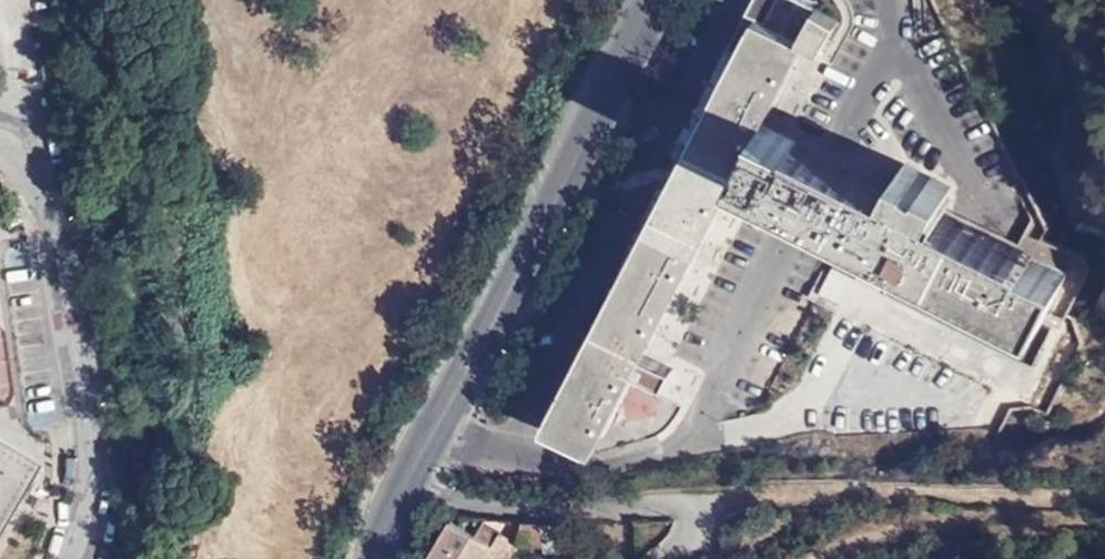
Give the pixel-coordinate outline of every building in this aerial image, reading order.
[(588,447),(737,155),(747,134),(799,33),(823,45),(839,13),(816,1),(815,4),(808,0),(751,0),(728,44),(735,48),(544,424),(588,447)] [(737,155),(1043,311),(1067,266),(1032,248),(1028,255),(943,212),(949,201),(954,188),(947,184),(951,175),(906,152),(895,174),(889,185),(796,137),(800,130),(760,110),(747,134),(737,155)] [(802,126),(800,130),(796,137),(889,185),(895,174),(802,126)] [(1028,255),(1032,248),(1034,244),(949,201),(943,212),(1028,255)] [(1031,365),(832,264),(817,295),(1016,395),(1031,365)] [(6,513),(37,460),(0,438),(0,522),(6,513)] [(386,464),(392,452),(384,449),(379,461),(386,464)] [(508,519),(484,518),(475,534),(450,520),(428,558),(505,558),(516,540),(501,532),(508,519)]
